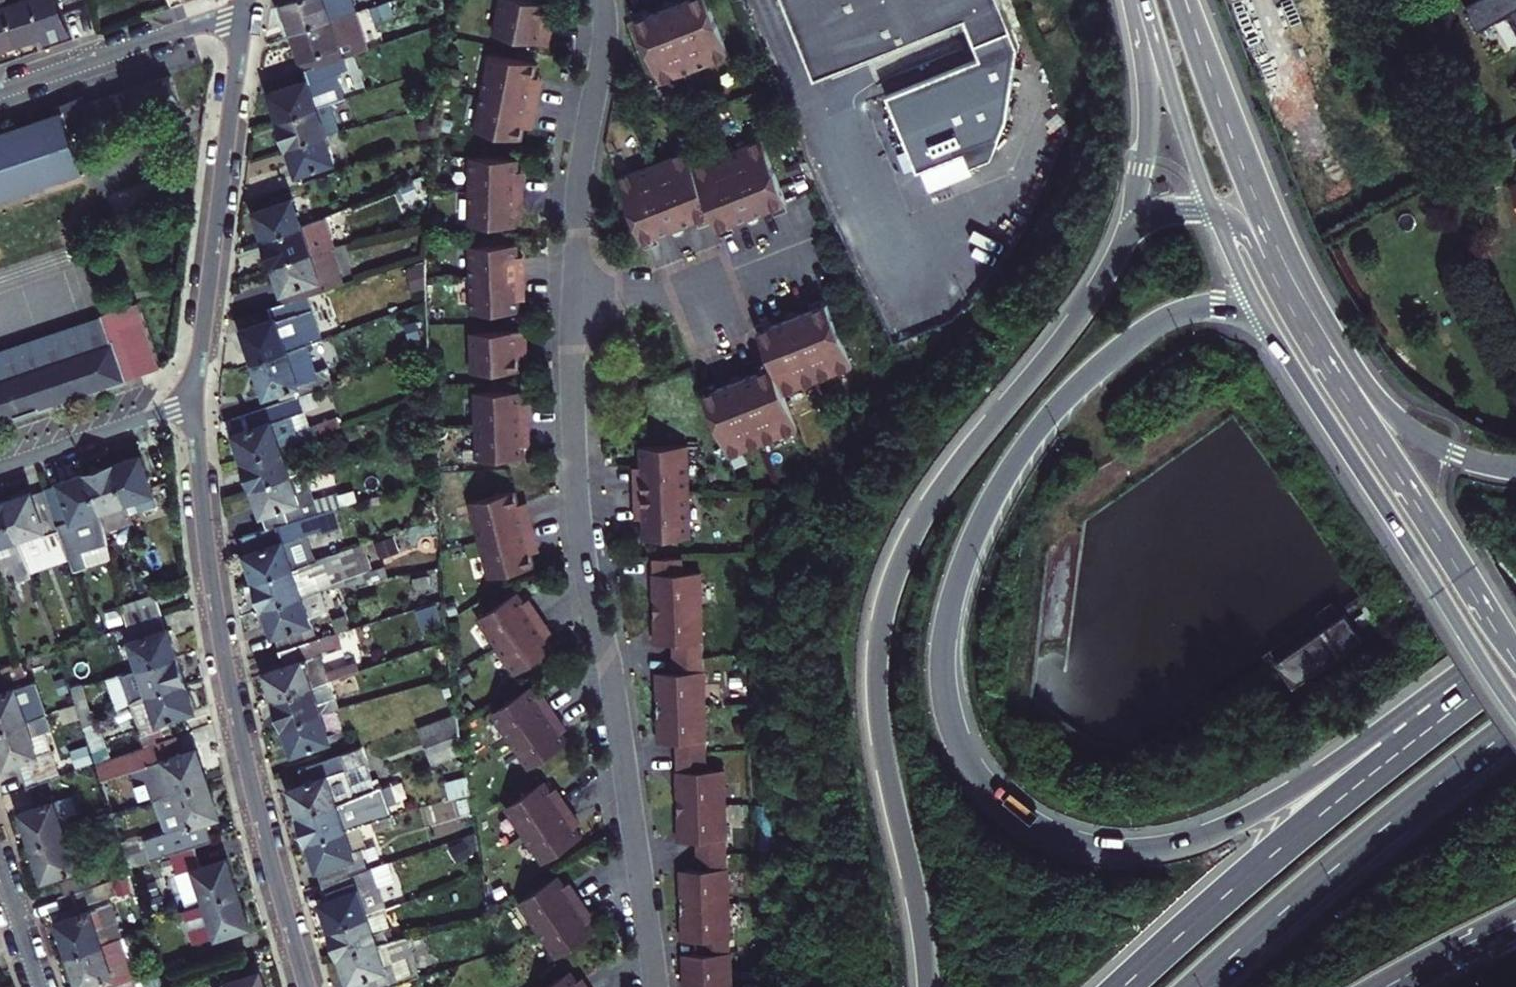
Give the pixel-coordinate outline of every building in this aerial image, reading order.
[(4,0),(0,1),(0,42),(4,40),(6,45),(18,41),(16,36),(4,0)] [(16,36),(32,31),(42,28),(43,31),(91,15),(86,0),(4,0),(16,36)] [(361,6),(359,0),(284,0),(286,6),(294,28),(361,6)] [(551,5),(525,0),(502,0),(495,35),(548,46),(551,29),(546,27),(548,18),(551,5)] [(708,0),(685,0),(671,6),(636,20),(661,84),(730,56),(708,0)] [(812,87),(962,25),(978,63),(885,102),(916,178),(962,158),(968,174),(996,161),(1008,35),(994,0),(776,0),(812,87)] [(1492,24),(1515,10),(1515,0),(1479,0),(1492,24)] [(361,6),(294,28),(301,48),(307,65),(344,53),(374,43),(361,6)] [(272,99),(279,117),(322,103),(345,96),(336,68),(347,64),(344,53),(307,65),(310,77),(269,91),(272,99)] [(536,79),(539,64),(491,55),(483,94),(536,105),(540,88),(535,86),(536,79)] [(169,68),(71,103),(0,128),(0,195),(77,167),(63,126),(89,116),(93,125),(178,95),(169,68)] [(536,105),(483,94),(476,131),(524,141),(526,131),(527,126),(532,127),(536,105)] [(288,143),(325,132),(318,110),(324,108),(322,103),(279,117),(284,132),(288,143)] [(332,152),(325,132),(288,143),(294,159),(297,170),(338,156),(336,150),(332,152)] [(787,202),(762,139),(693,166),(712,215),(718,230),(755,215),(787,202)] [(693,166),(687,151),(618,178),(643,242),(677,228),(712,215),(693,166)] [(518,172),(518,159),(472,158),(471,192),(522,193),(523,177),(518,177),(518,172)] [(522,210),(522,193),(471,192),(470,226),(517,227),(517,217),(517,210),(522,210)] [(264,236),(307,223),(299,195),(256,207),(261,226),(264,236)] [(316,249),(307,223),(264,236),(268,248),(273,263),(316,249)] [(518,253),(517,245),(471,246),(472,280),(523,278),(523,263),(518,263),(518,253)] [(316,249),(273,263),(277,277),(281,291),(324,278),(316,249)] [(524,295),(523,278),(472,280),(473,314),(520,312),(519,302),(519,295),(524,295)] [(332,299),(327,285),(268,304),(273,318),(243,328),(249,346),(253,359),(308,340),(329,333),(319,304),(332,299)] [(101,310),(0,346),(0,418),(157,362),(135,298),(101,310)] [(794,321),(759,336),(785,398),(854,369),(828,307),(794,321)] [(526,331),(472,333),(473,371),(522,369),(521,360),(521,354),(526,354),(526,331)] [(308,340),(253,359),(261,381),(265,392),(277,388),(280,397),(299,391),(334,379),(329,364),(318,368),(308,340)] [(785,398),(772,368),(741,381),(703,397),(730,460),(799,431),(785,398)] [(304,407),(299,391),(280,397),(232,414),(237,430),(234,431),(238,442),(244,459),(280,447),(271,419),(304,407)] [(523,402),(522,391),(476,392),(477,426),(528,424),(528,408),(523,408),(523,402)] [(313,435),(304,407),(271,419),(280,447),(287,445),(313,435)] [(529,440),(528,424),(477,426),(478,460),(524,458),(524,448),(524,441),(529,440)] [(280,447),(244,459),(248,474),(252,485),(289,473),(283,452),(289,450),(287,445),(280,447)] [(686,445),(641,447),(642,474),(644,514),(645,539),(689,538),(686,445)] [(129,455),(114,460),(132,513),(160,503),(142,451),(129,455)] [(132,513),(114,460),(102,464),(89,469),(107,521),(110,540),(138,531),(132,513)] [(46,487),(70,557),(74,570),(87,566),(81,551),(110,541),(110,540),(107,521),(89,469),(74,474),(59,479),(61,482),(46,487)] [(289,473),(252,485),(261,510),(266,527),(277,524),(310,514),(303,494),(297,496),(289,473)] [(20,492),(4,498),(25,558),(30,571),(70,557),(46,487),(31,492),(30,489),(20,492)] [(521,504),(518,490),(471,503),(480,542),(533,528),(528,511),(523,512),(521,504)] [(15,560),(21,580),(32,576),(30,571),(25,558),(4,498),(0,499),(0,566),(15,560)] [(254,579),(299,563),(297,558),(289,561),(277,524),(266,527),(239,535),(247,559),(254,579)] [(533,528),(480,542),(489,578),(537,566),(535,559),(533,551),(538,550),(533,528)] [(673,643),(674,658),(703,657),(700,572),(682,573),(682,558),(653,559),(654,588),(655,624),(656,644),(673,643)] [(299,563),(254,579),(258,592),(263,605),(300,591),(293,570),(300,568),(299,563)] [(278,649),(322,635),(314,611),(308,613),(300,591),(263,605),(272,630),(278,649)] [(121,604),(125,625),(160,613),(164,611),(158,592),(121,604)] [(524,601),(517,592),(479,619),(498,646),(540,617),(532,604),(527,607),(524,601)] [(160,613),(125,625),(112,629),(125,669),(139,664),(177,652),(172,637),(168,625),(165,626),(160,613)] [(550,631),(540,617),(498,646),(517,674),(555,648),(552,643),(545,634),(550,631)] [(322,635),(278,649),(283,664),(265,670),(268,681),(274,697),(318,682),(316,678),(310,679),(303,658),(339,645),(335,632),(322,635)] [(138,686),(141,693),(185,678),(182,668),(177,652),(139,664),(145,684),(138,686)] [(676,742),(676,757),(707,756),(703,657),(674,658),(674,673),(657,674),(657,690),(658,724),(658,743),(676,742)] [(0,667),(0,688),(23,680),(17,661),(0,667)] [(190,692),(185,678),(141,693),(143,699),(151,697),(157,718),(194,706),(190,692)] [(318,682),(274,697),(279,712),(283,724),(322,711),(314,689),(320,688),(318,682)] [(24,686),(17,688),(23,705),(29,703),(24,686)] [(537,696),(531,687),(493,713),(511,741),(554,712),(545,699),(541,702),(537,696)] [(34,720),(32,713),(26,715),(23,705),(17,688),(0,694),(0,730),(34,720)] [(322,711),(283,724),(288,740),(293,752),(335,738),(334,732),(329,734),(322,711)] [(431,763),(467,750),(452,711),(417,724),(431,763)] [(563,726),(554,712),(511,741),(530,769),(569,743),(564,736),(559,728),(563,726)] [(26,787),(53,778),(44,751),(38,753),(33,737),(29,728),(36,726),(34,720),(0,730),(0,745),(2,750),(6,764),(18,761),(26,787)] [(136,765),(148,799),(208,777),(202,758),(197,743),(183,748),(177,731),(96,758),(102,776),(136,765)] [(38,753),(44,751),(39,735),(33,737),(38,753)] [(697,840),(697,855),(727,855),(724,768),(707,768),(707,756),(676,757),(677,787),(679,820),(679,841),(697,840)] [(300,815),(341,801),(340,797),(334,799),(321,759),(298,767),(304,784),(290,788),(295,801),(300,815)] [(142,837),(150,859),(155,857),(203,841),(213,838),(206,816),(220,811),(215,798),(208,777),(148,799),(159,831),(142,837)] [(548,787),(545,781),(506,807),(525,835),(568,806),(559,793),(555,796),(548,787)] [(60,799),(53,801),(59,819),(66,817),(60,799)] [(28,829),(34,845),(70,834),(68,825),(62,827),(59,819),(53,801),(22,811),(28,829)] [(341,801),(300,815),(304,828),(308,840),(345,828),(338,809),(344,807),(341,801)] [(577,820),(568,806),(525,835),(544,864),(583,838),(578,831),(573,823),(577,820)] [(323,884),(358,873),(352,857),(361,854),(359,848),(352,850),(345,828),(308,840),(316,864),(323,884)] [(44,879),(75,868),(70,851),(67,842),(73,840),(70,834),(34,845),(38,860),(44,879)] [(203,841),(155,857),(162,878),(179,873),(189,904),(237,888),(230,868),(226,854),(209,860),(203,841)] [(70,851),(75,868),(82,866),(76,849),(70,851)] [(700,939),(701,954),(730,953),(727,855),(697,855),(698,870),(680,871),(681,890),(682,918),(683,939),(700,939)] [(69,893),(75,892),(99,883),(94,869),(64,879),(69,893)] [(358,873),(323,884),(329,899),(322,902),(327,916),(331,929),(374,914),(372,909),(367,911),(359,890),(363,888),(358,873)] [(127,874),(115,878),(119,892),(130,886),(127,874)] [(563,883),(559,876),(520,902),(539,930),(582,901),(572,888),(568,890),(563,883)] [(99,883),(75,892),(80,906),(120,893),(119,892),(115,878),(99,883)] [(374,914),(398,906),(387,880),(363,888),(359,890),(367,911),(372,909),(374,914)] [(237,888),(189,904),(181,907),(192,941),(249,922),(244,907),(237,888)] [(590,915),(582,901),(539,930),(558,958),(596,932),(591,924),(586,917),(590,915)] [(69,955),(119,938),(108,905),(58,922),(62,933),(69,955)] [(374,914),(331,929),(335,941),(340,956),(377,943),(370,921),(376,919),(374,914)] [(429,970),(417,935),(377,943),(385,965),(391,963),(392,965),(395,964),(400,980),(429,970)] [(69,955),(75,975),(79,986),(84,986),(92,984),(93,986),(135,986),(119,938),(69,955)] [(340,956),(347,975),(351,986),(378,986),(400,980),(395,964),(392,965),(391,963),(385,965),(377,943),(340,956)] [(683,955),(684,970),(684,986),(731,986),(730,953),(701,954),(683,955)] [(183,955),(163,961),(168,975),(187,968),(183,955)] [(264,985),(258,969),(215,983),(217,986),(265,986),(264,985)] [(571,971),(548,986),(588,986),(585,983),(581,986),(577,980),(571,971)]
